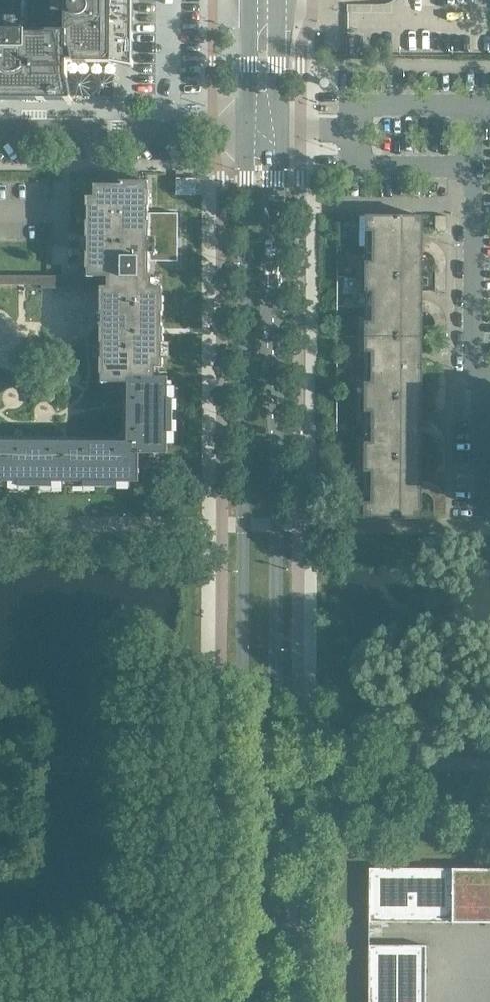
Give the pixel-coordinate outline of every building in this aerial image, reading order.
[(22,101),(44,101),(72,101),(72,99),(68,77),(68,63),(109,63),(133,68),(133,61),(133,42),(133,39),(134,20),(134,17),(134,0),(0,0),(0,101),(22,101)] [(176,179),(176,195),(196,195),(196,179),(176,179)] [(22,285),(41,285),(41,288),(101,289),(101,383),(126,383),(126,404),(126,440),(65,440),(0,440),(0,486),(53,487),(53,482),(84,482),(84,487),(117,487),(117,482),(139,482),(139,454),(168,454),(168,432),(173,432),(173,398),(168,398),(168,377),(155,377),(155,367),(163,367),(163,358),(162,358),(162,343),(163,343),(163,327),(162,327),(162,312),(163,312),(163,296),(162,296),(162,287),(151,287),(151,276),(149,276),(149,260),(178,261),(178,212),(149,212),(149,190),(148,190),(148,181),(120,181),(120,185),(94,185),(94,197),(87,197),(87,276),(61,276),(0,275),(0,285),(22,285)] [(422,251),(422,239),(422,216),(368,215),(368,277),(422,277),(422,251)] [(448,231),(448,216),(436,216),(436,231),(448,231)] [(448,291),(448,262),(448,260),(447,257),(446,255),(445,253),(444,251),(443,249),(441,247),(439,245),(438,244),(436,242),(432,241),(430,240),(428,240),(425,239),(422,239),(422,251),(425,252),(426,252),(429,253),(430,253),(432,254),(433,256),(435,258),(435,259),(435,261),(436,262),(436,263),(436,291),(448,291)] [(422,311),(422,299),(422,277),(368,277),(367,337),(421,337),(422,311)] [(447,352),(448,322),(447,320),(447,317),(446,315),(445,313),(444,311),(443,309),(441,307),(439,305),(436,303),(434,302),(431,300),(428,300),(426,299),(422,299),(422,311),(425,312),(427,312),(428,312),(430,313),(432,315),(433,316),(434,318),(435,320),(435,322),(435,352),(447,352)] [(421,372),(421,360),(421,337),(367,337),(367,397),(421,397),(421,372)] [(447,412),(447,383),(447,381),(446,378),(446,376),(445,374),(444,372),(443,370),(441,368),(439,366),(437,365),(435,363),(433,362),(431,361),(427,360),(425,360),(421,360),(421,372),(424,372),(426,372),(427,373),(430,374),(432,376),(433,377),(434,379),(434,380),(435,381),(435,382),(435,383),(435,412),(447,412)] [(421,432),(421,420),(421,397),(367,397),(367,457),(421,457),(421,432)] [(421,492),(421,480),(421,457),(367,457),(366,518),(420,518),(421,492)] [(370,922),(489,923),(489,868),(370,868),(370,922)] [(427,945),(369,945),(369,997),(375,997),(375,1001),(427,1001),(427,945)]
